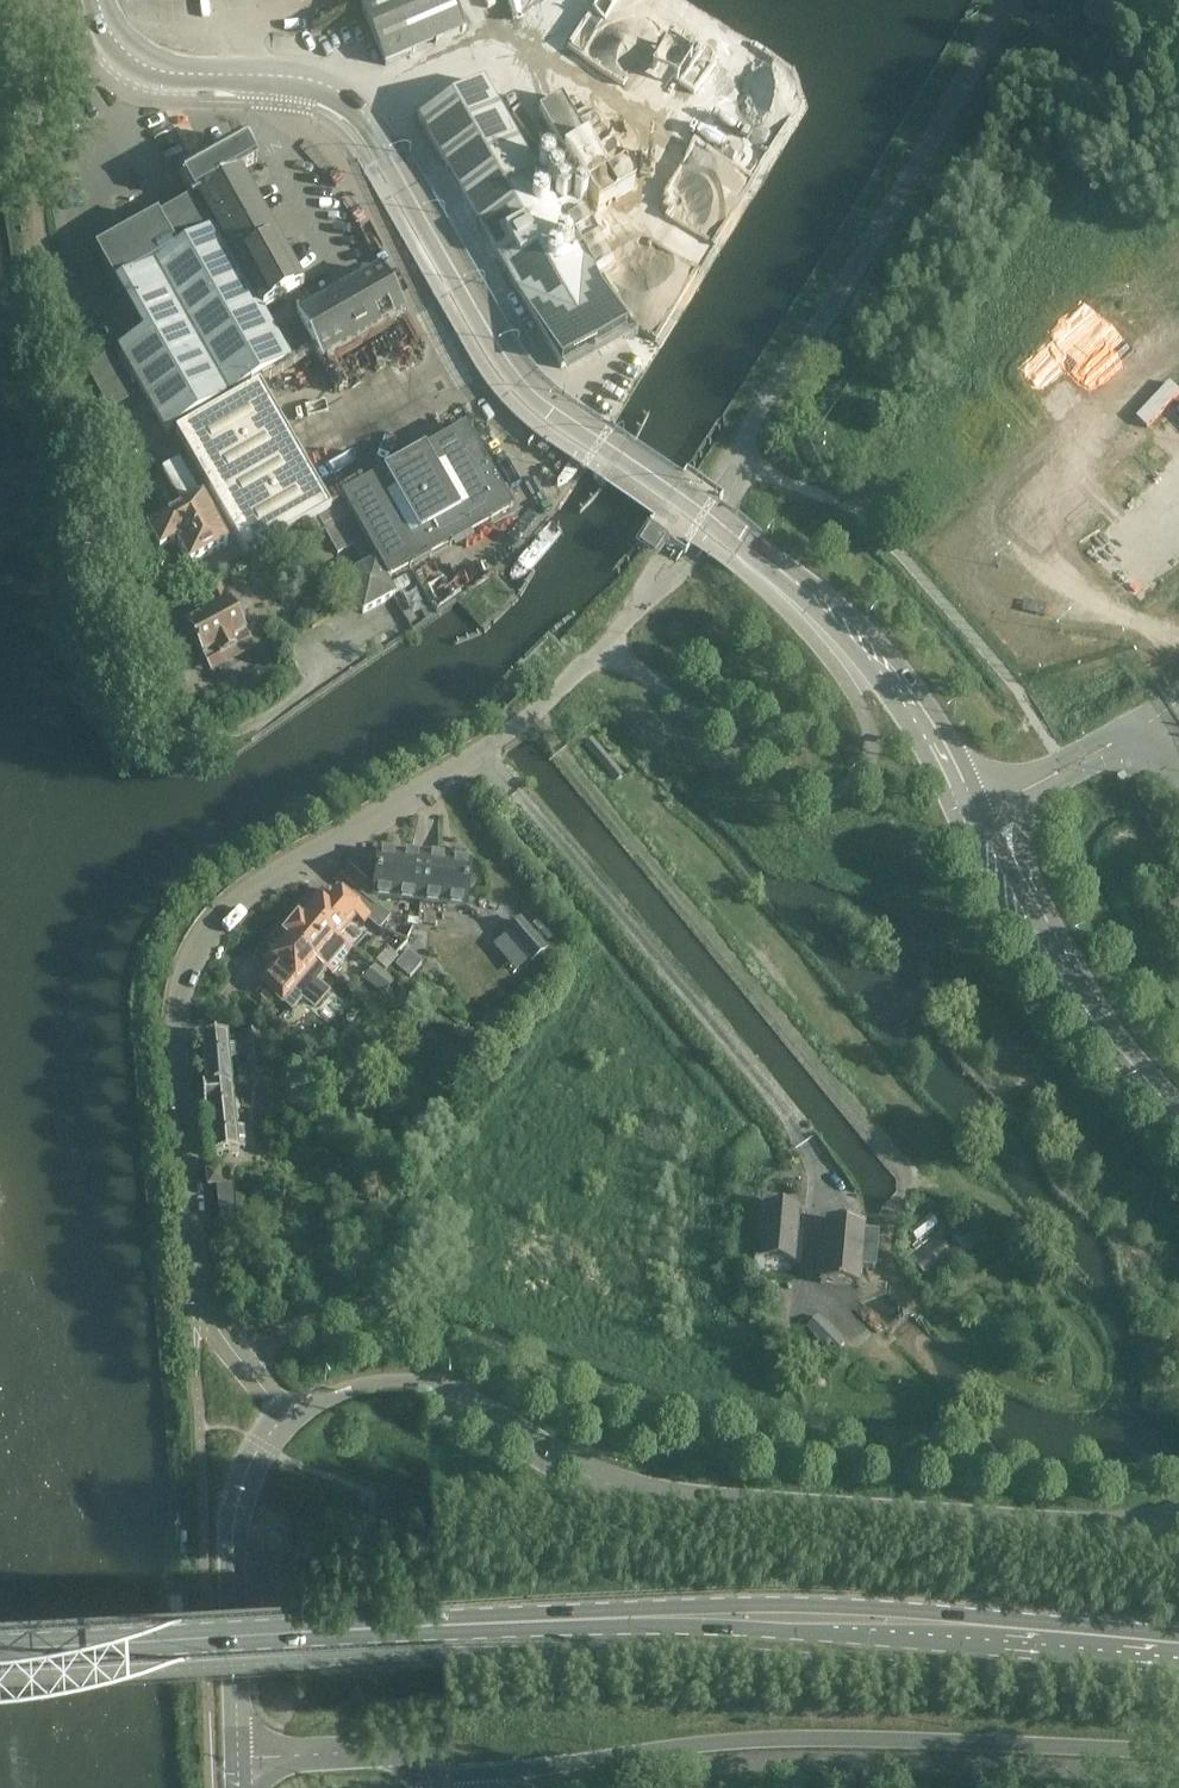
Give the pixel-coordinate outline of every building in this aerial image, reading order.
[(513,0),(361,0),(358,1),(384,63),(517,8),(513,0)] [(418,121),(491,249),(561,369),(626,332),(483,83),(418,121)] [(606,200),(564,118),(540,130),(582,213),(606,200)] [(256,165),(243,141),(178,177),(190,198),(96,249),(141,334),(115,348),(162,433),(290,364),(261,312),(303,289),(239,175),(256,165)] [(626,165),(609,174),(618,192),(636,184),(626,165)] [(381,275),(296,319),(321,364),(404,319),(381,275)] [(246,559),(330,512),(259,386),(175,434),(246,559)] [(387,580),(480,527),(511,510),(465,428),(341,498),(387,580)] [(225,546),(178,462),(162,470),(184,512),(147,532),(159,555),(176,545),(188,566),(225,546)] [(355,548),(365,567),(376,561),(344,505),(299,530),(307,544),(324,534),(338,558),(355,548)] [(344,579),(362,614),(394,596),(375,562),(344,579)] [(221,658),(237,650),(232,642),(245,635),(219,586),(204,594),(211,606),(196,614),(199,621),(186,628),(202,658),(217,650),(221,658)] [(340,876),(357,891),(369,901),(373,897),(419,902),(423,859),(378,854),(375,880),(369,879),(351,863),(340,876)] [(470,864),(423,859),(419,902),(466,907),(470,864)] [(348,902),(337,892),(329,902),(322,896),(307,913),(352,952),(370,932),(369,928),(365,924),(369,920),(379,929),(388,918),(369,901),(357,891),(348,902)] [(1168,907),(1178,927),(1178,900),(1168,907)] [(352,952),(307,913),(301,921),(299,919),(285,935),(286,937),(326,970),(332,975),(352,952)] [(520,921),(507,933),(532,963),(545,951),(520,921)] [(285,980),(272,993),(289,1011),(304,997),(296,988),(313,968),(320,975),(321,976),(325,971),(326,970),(286,937),(265,962),(285,980)] [(366,980),(386,997),(397,984),(378,966),(366,980)] [(321,976),(320,975),(312,984),(326,996),(338,982),(325,971),(321,976)] [(272,993),(261,1004),(278,1022),(289,1011),(272,993)] [(298,1040),(315,1058),(326,1047),(309,1029),(298,1040)] [(226,1036),(201,1038),(206,1086),(231,1084),(229,1061),(245,1059),(245,1054),(262,1053),(260,1033),(243,1035),(243,1037),(234,1038),(234,1042),(227,1042),(226,1036)] [(245,1054),(245,1059),(247,1075),(264,1073),(262,1053),(245,1054)] [(202,1087),(203,1098),(204,1109),(208,1109),(213,1157),(238,1154),(237,1149),(245,1149),(243,1129),(236,1130),(231,1084),(206,1086),(202,1087)] [(290,1136),(282,1142),(291,1152),(299,1146),(290,1136)] [(207,1171),(208,1187),(219,1187),(218,1171),(207,1171)] [(760,1258),(794,1261),(798,1209),(765,1206),(760,1258)] [(864,1225),(826,1221),(820,1283),(859,1287),(860,1268),(875,1269),(878,1233),(864,1232),(864,1225)] [(817,1316),(806,1328),(833,1354),(845,1342),(817,1316)]
